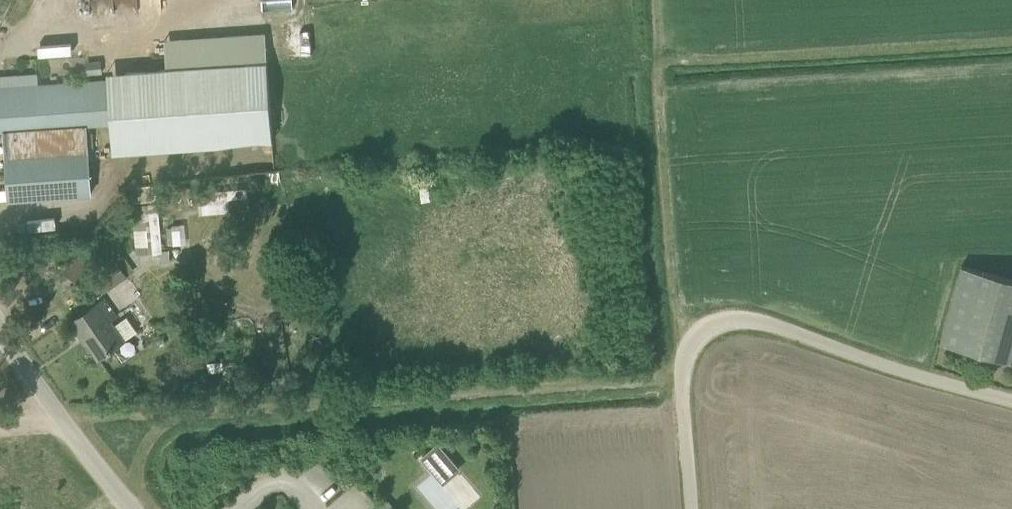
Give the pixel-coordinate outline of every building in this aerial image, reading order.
[(223,22),(256,17),(254,6),(221,10),(223,22)] [(268,61),(267,61),(108,72),(113,152),(273,141),(268,61)] [(0,87),(0,130),(5,130),(9,198),(91,192),(89,153),(88,124),(107,123),(104,80),(0,87)] [(135,251),(160,250),(158,205),(136,206),(137,216),(133,216),(135,251)] [(63,272),(79,284),(94,264),(77,252),(63,272)] [(128,277),(116,259),(88,278),(100,296),(128,277)] [(940,342),(1011,362),(1011,280),(961,266),(940,342)] [(104,298),(71,321),(86,342),(88,341),(99,357),(124,340),(110,320),(116,316),(104,298)] [(437,461),(430,453),(429,452),(423,457),(431,467),(437,461)]
